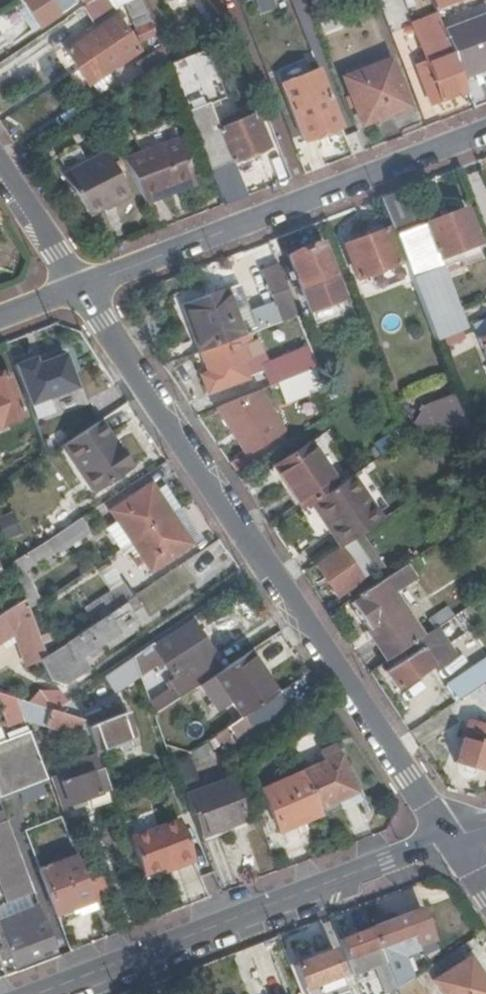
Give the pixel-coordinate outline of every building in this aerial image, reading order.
[(71,7),(67,0),(20,0),(39,28),(71,7)] [(124,0),(103,0),(82,14),(90,26),(124,2),(124,0)] [(124,2),(134,28),(151,21),(143,0),(124,0),(124,2)] [(260,13),(277,7),(274,0),(255,0),(260,13)] [(100,29),(101,29),(123,62),(139,51),(121,23),(127,19),(123,13),(100,29)] [(438,13),(413,23),(422,46),(446,37),(444,31),(438,13)] [(446,37),(461,76),(485,67),(485,15),(444,31),(446,37)] [(69,51),(90,84),(92,82),(107,72),(123,62),(101,29),(69,51)] [(157,35),(147,39),(158,67),(166,61),(166,60),(157,35)] [(428,62),(435,80),(426,83),(433,101),(466,88),(461,76),(446,37),(422,46),(428,62)] [(183,58),(167,65),(222,206),(246,197),(232,161),(269,147),(256,114),(218,129),(210,108),(227,102),(204,44),(182,53),(183,58)] [(410,106),(392,60),(345,78),(363,124),(410,106)] [(428,62),(419,65),(426,83),(435,80),(428,62)] [(112,80),(107,72),(92,82),(98,90),(112,80)] [(283,88),(304,141),(342,127),(320,73),(283,88)] [(177,139),(123,161),(145,205),(194,185),(177,139)] [(106,208),(130,194),(102,151),(62,176),(89,216),(104,207),(106,208)] [(401,190),(381,198),(436,340),(466,328),(439,259),(478,243),(465,209),(416,228),(401,190)] [(345,245),(359,280),(371,275),(398,265),(384,230),(345,245)] [(332,276),(319,242),(287,254),(300,288),(332,276)] [(281,322),(297,316),(277,263),(261,269),(281,322)] [(376,290),(403,280),(398,265),(371,275),(376,290)] [(212,291),(242,284),(238,269),(208,275),(212,291)] [(332,276),(300,288),(308,308),(339,296),(332,276)] [(238,287),(183,308),(202,354),(249,335),(255,333),(238,287)] [(485,362),(485,319),(472,325),(485,362)] [(295,379),(296,378),(290,362),(268,371),(256,340),(251,342),(249,335),(202,354),(210,375),(202,378),(208,393),(263,372),(270,389),(278,386),(295,379)] [(30,409),(80,391),(63,345),(13,363),(30,409)] [(278,386),(286,407),(326,391),(318,370),(296,378),(295,379),(278,386)] [(7,373),(2,375),(0,376),(0,427),(25,417),(7,373)] [(247,458),(282,435),(257,394),(215,411),(247,458)] [(93,490),(129,468),(100,423),(64,447),(93,490)] [(464,423),(451,427),(457,443),(475,450),(464,423)] [(310,445),(276,468),(303,509),(313,502),(337,486),(310,445)] [(337,486),(313,502),(340,545),(384,516),(356,473),(337,486)] [(133,541),(174,514),(153,483),(112,511),(119,521),(108,528),(122,548),(133,541)] [(182,509),(174,514),(133,541),(153,571),(203,539),(182,509)] [(21,534),(15,515),(0,520),(0,521),(6,539),(21,534)] [(94,531),(84,517),(47,542),(56,554),(57,556),(94,531)] [(317,566),(338,596),(345,592),(364,579),(375,571),(354,540),(343,548),(342,546),(320,560),(321,563),(317,566)] [(56,554),(47,542),(13,565),(25,598),(26,601),(31,610),(40,603),(26,573),(56,554)] [(363,597),(354,604),(390,658),(411,643),(425,634),(394,593),(417,577),(407,563),(361,594),(363,597)] [(113,566),(99,575),(112,593),(125,584),(113,566)] [(369,586),(364,579),(345,592),(350,599),(369,586)] [(112,593),(102,600),(110,613),(134,596),(125,584),(112,593)] [(95,623),(48,655),(40,660),(52,682),(66,685),(87,676),(80,659),(89,653),(93,657),(100,652),(98,647),(122,633),(115,622),(140,605),(134,596),(110,613),(95,623)] [(102,600),(87,610),(95,623),(110,613),(102,600)] [(21,623),(34,663),(40,660),(48,655),(31,610),(26,601),(14,609),(21,623)] [(461,622),(455,613),(435,627),(441,636),(461,622)] [(169,633),(152,645),(164,662),(179,682),(187,694),(213,676),(223,669),(193,625),(173,638),(169,633)] [(398,687),(452,653),(441,636),(435,627),(425,634),(411,643),(417,651),(387,671),(398,687)] [(265,671),(291,654),(278,633),(251,650),(265,671)] [(134,657),(138,669),(150,660),(156,667),(164,662),(152,645),(134,657)] [(223,669),(213,676),(241,718),(275,695),(247,653),(223,669)] [(103,679),(116,695),(141,678),(138,669),(134,657),(103,679)] [(455,699),(481,682),(473,670),(447,687),(455,699)] [(179,682),(172,687),(180,698),(187,694),(179,682)] [(292,683),(275,695),(241,718),(235,722),(245,737),(281,714),(284,718),(306,704),(292,683)] [(171,685),(150,699),(155,715),(180,698),(172,687),(171,685)] [(59,691),(41,691),(28,702),(56,711),(68,702),(59,691)] [(8,725),(25,720),(17,699),(0,693),(0,702),(8,725)] [(28,702),(17,699),(25,720),(78,738),(83,720),(56,711),(28,702)] [(83,720),(84,720),(96,751),(119,742),(131,737),(119,705),(86,717),(71,700),(68,702),(56,711),(83,720)] [(481,739),(485,741),(485,721),(471,716),(469,724),(484,730),(481,739)] [(485,770),(485,741),(481,739),(484,730),(469,724),(457,760),(485,770)] [(31,735),(30,733),(0,744),(0,747),(31,735)] [(0,747),(0,797),(0,798),(48,780),(31,735),(0,747)] [(131,737),(119,742),(123,753),(136,748),(131,737)] [(324,761),(304,770),(321,809),(340,801),(343,808),(361,799),(336,744),(319,750),(324,761)] [(73,808),(72,804),(111,789),(103,768),(100,769),(95,756),(79,762),(84,774),(74,778),(72,773),(54,779),(66,811),(73,808)] [(264,788),(282,829),(322,811),(321,809),(304,770),(264,788)] [(231,783),(188,799),(203,837),(246,821),(231,783)] [(18,800),(3,805),(9,821),(21,852),(33,847),(26,830),(29,828),(18,800)] [(180,818),(129,836),(142,872),(160,866),(170,862),(172,867),(195,858),(180,818)] [(6,890),(31,880),(21,852),(9,821),(0,824),(0,876),(6,890)] [(29,828),(26,830),(33,847),(36,846),(29,828)] [(77,857),(41,870),(57,912),(80,904),(83,913),(97,908),(96,907),(88,885),(77,857)] [(170,862),(160,866),(162,870),(172,867),(170,862)] [(39,871),(55,912),(57,912),(41,870),(39,871)] [(101,880),(88,885),(96,907),(109,903),(101,880)] [(33,885),(5,896),(12,915),(40,904),(33,885)] [(0,919),(0,933),(45,915),(40,904),(12,915),(0,919)] [(405,913),(405,914),(415,938),(427,933),(417,908),(405,913)] [(405,914),(371,928),(379,948),(384,962),(395,991),(403,986),(393,960),(417,951),(413,938),(415,938),(405,914)] [(0,933),(0,957),(11,953),(19,972),(60,956),(45,915),(0,933)] [(371,928),(338,941),(346,961),(379,948),(371,928)] [(379,948),(346,961),(351,975),(373,967),(384,962),(379,948)] [(293,967),(302,989),(320,983),(341,974),(332,952),(293,967)] [(0,957),(0,973),(2,979),(19,972),(11,953),(0,957)] [(468,959),(433,982),(441,993),(485,993),(485,985),(468,959)] [(383,993),(387,993),(395,991),(384,962),(373,967),(383,993)] [(324,993),(325,993),(345,987),(341,974),(320,983),(324,993)] [(252,982),(252,993),(273,993),(273,983),(252,982)] [(304,993),(324,993),(320,983),(302,989),(304,993)]
